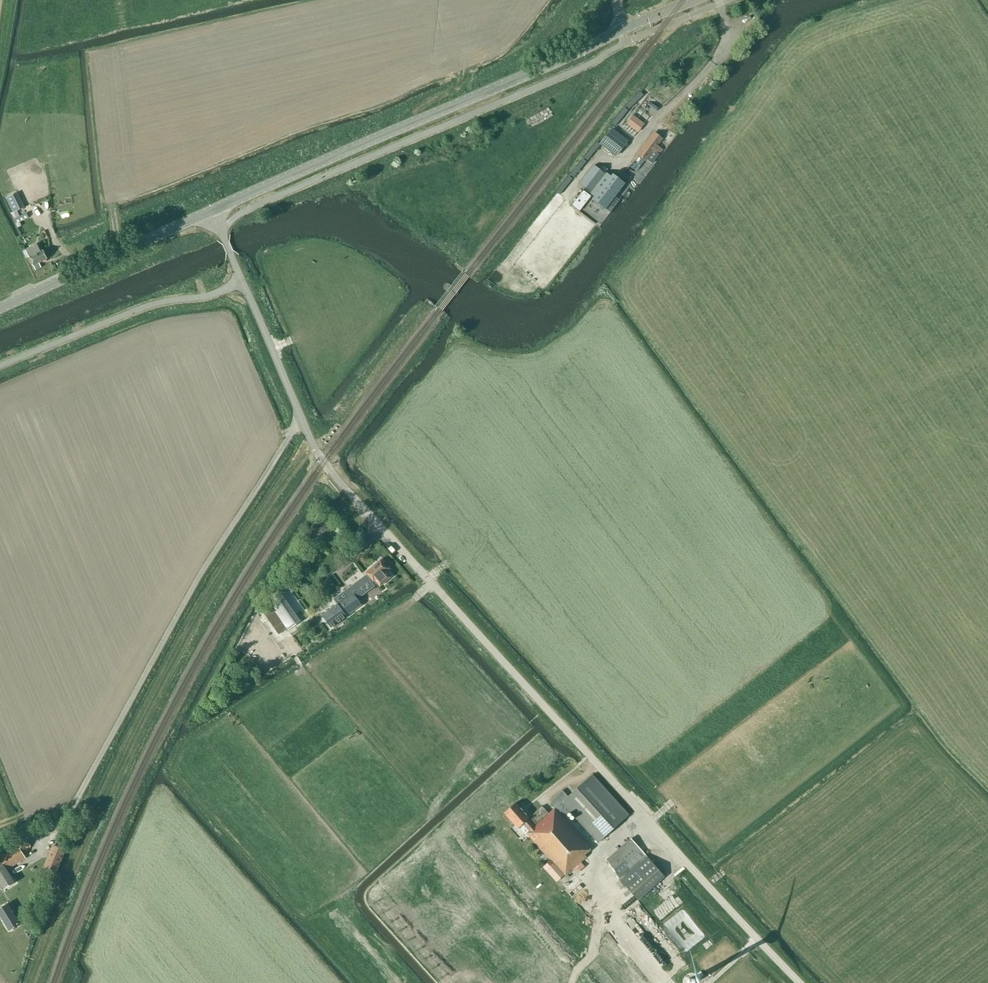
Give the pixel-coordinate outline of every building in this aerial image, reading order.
[(633,114),(627,122),(626,123),(637,132),(644,123),(633,114)] [(668,142),(679,125),(674,122),(663,138),(668,142)] [(657,128),(664,134),(669,129),(663,123),(657,128)] [(628,139),(614,128),(600,146),(611,154),(619,144),(622,146),(628,139)] [(658,153),(661,148),(656,145),(662,138),(655,133),(638,155),(645,160),(653,149),(658,153)] [(606,174),(593,165),(579,183),(591,193),(606,174)] [(13,213),(17,211),(25,207),(20,198),(18,194),(17,192),(6,198),(13,213)] [(40,211),(32,196),(23,201),(30,216),(40,211)] [(20,216),(16,218),(13,219),(16,224),(22,221),(29,217),(27,213),(20,216)] [(29,256),(36,271),(44,267),(41,261),(47,258),(42,249),(40,250),(37,243),(22,251),(25,258),(29,256)] [(443,287),(444,289),(453,295),(456,295),(458,294),(458,291),(457,290),(448,283),(447,283),(445,283),(444,285),(443,287)] [(322,615),(331,627),(361,606),(362,605),(356,597),(377,583),(379,586),(389,577),(384,572),(387,569),(380,561),(366,573),(348,587),(333,598),(338,604),(322,615)] [(273,599),(261,607),(271,622),(284,613),(273,599)] [(555,808),(548,814),(541,806),(531,815),(533,817),(529,820),(528,818),(529,818),(515,802),(504,812),(518,827),(522,823),(529,831),(527,833),(553,862),(545,869),(556,881),(564,874),(565,875),(586,856),(584,854),(591,847),(563,816),(569,811),(597,842),(628,814),(592,774),(555,808)] [(4,888),(11,884),(15,881),(8,869),(25,859),(21,852),(30,847),(27,841),(0,857),(0,882),(4,888)] [(56,873),(65,851),(52,846),(43,868),(56,873)] [(620,879),(647,856),(638,847),(622,860),(616,852),(606,860),(620,879)] [(647,856),(620,879),(637,900),(664,876),(647,856)] [(18,887),(15,881),(11,884),(4,888),(7,893),(18,887)] [(10,909),(7,904),(0,908),(0,916),(9,931),(20,924),(14,914),(12,912),(10,909)] [(641,914),(635,920),(643,927),(648,921),(641,914)] [(618,927),(624,937),(631,933),(625,922),(618,927)] [(630,944),(637,952),(643,947),(636,939),(630,944)] [(609,982),(623,982),(612,972),(604,978),(609,982)]
